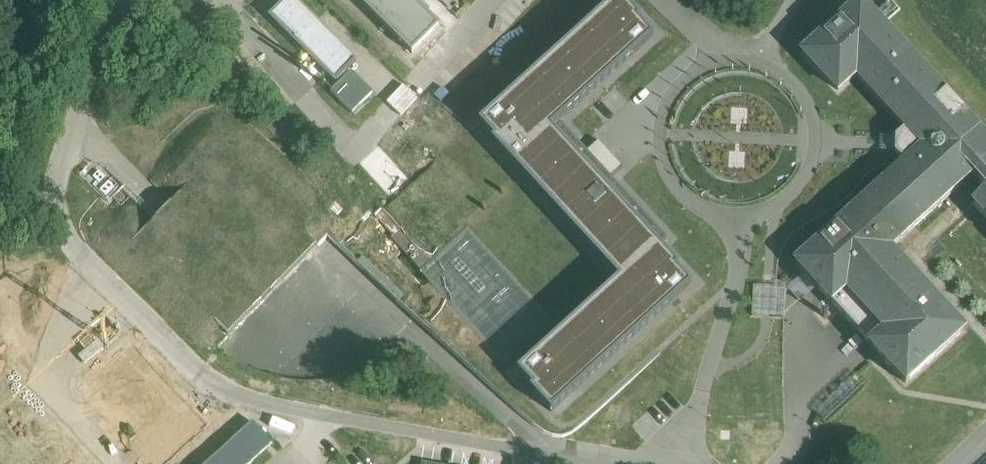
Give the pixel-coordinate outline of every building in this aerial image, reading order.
[(269,18),(337,86),(331,93),(353,114),(373,94),(349,71),(357,62),(294,0),(286,0),(269,18)] [(412,54),(440,25),(414,0),(358,0),(412,54)] [(624,0),(615,0),(377,218),(417,268),(462,226),(549,320),(506,361),(551,416),(693,283),(555,130),(653,37),(638,21),(641,19),(624,0)] [(796,264),(906,384),(964,332),(890,250),(973,174),(985,188),(985,139),(964,115),(965,114),(946,93),(945,94),(860,1),(803,53),(838,93),(857,76),(906,130),(896,140),(895,148),(895,155),(893,156),(893,171),(897,176),(796,264)] [(283,275),(192,184),(131,243),(225,336),(283,275)] [(973,204),(985,218),(985,193),(973,204)] [(768,289),(754,288),(752,318),(768,319),(784,320),(786,290),(768,289)] [(208,463),(251,463),(272,444),(253,422),(208,463)]
